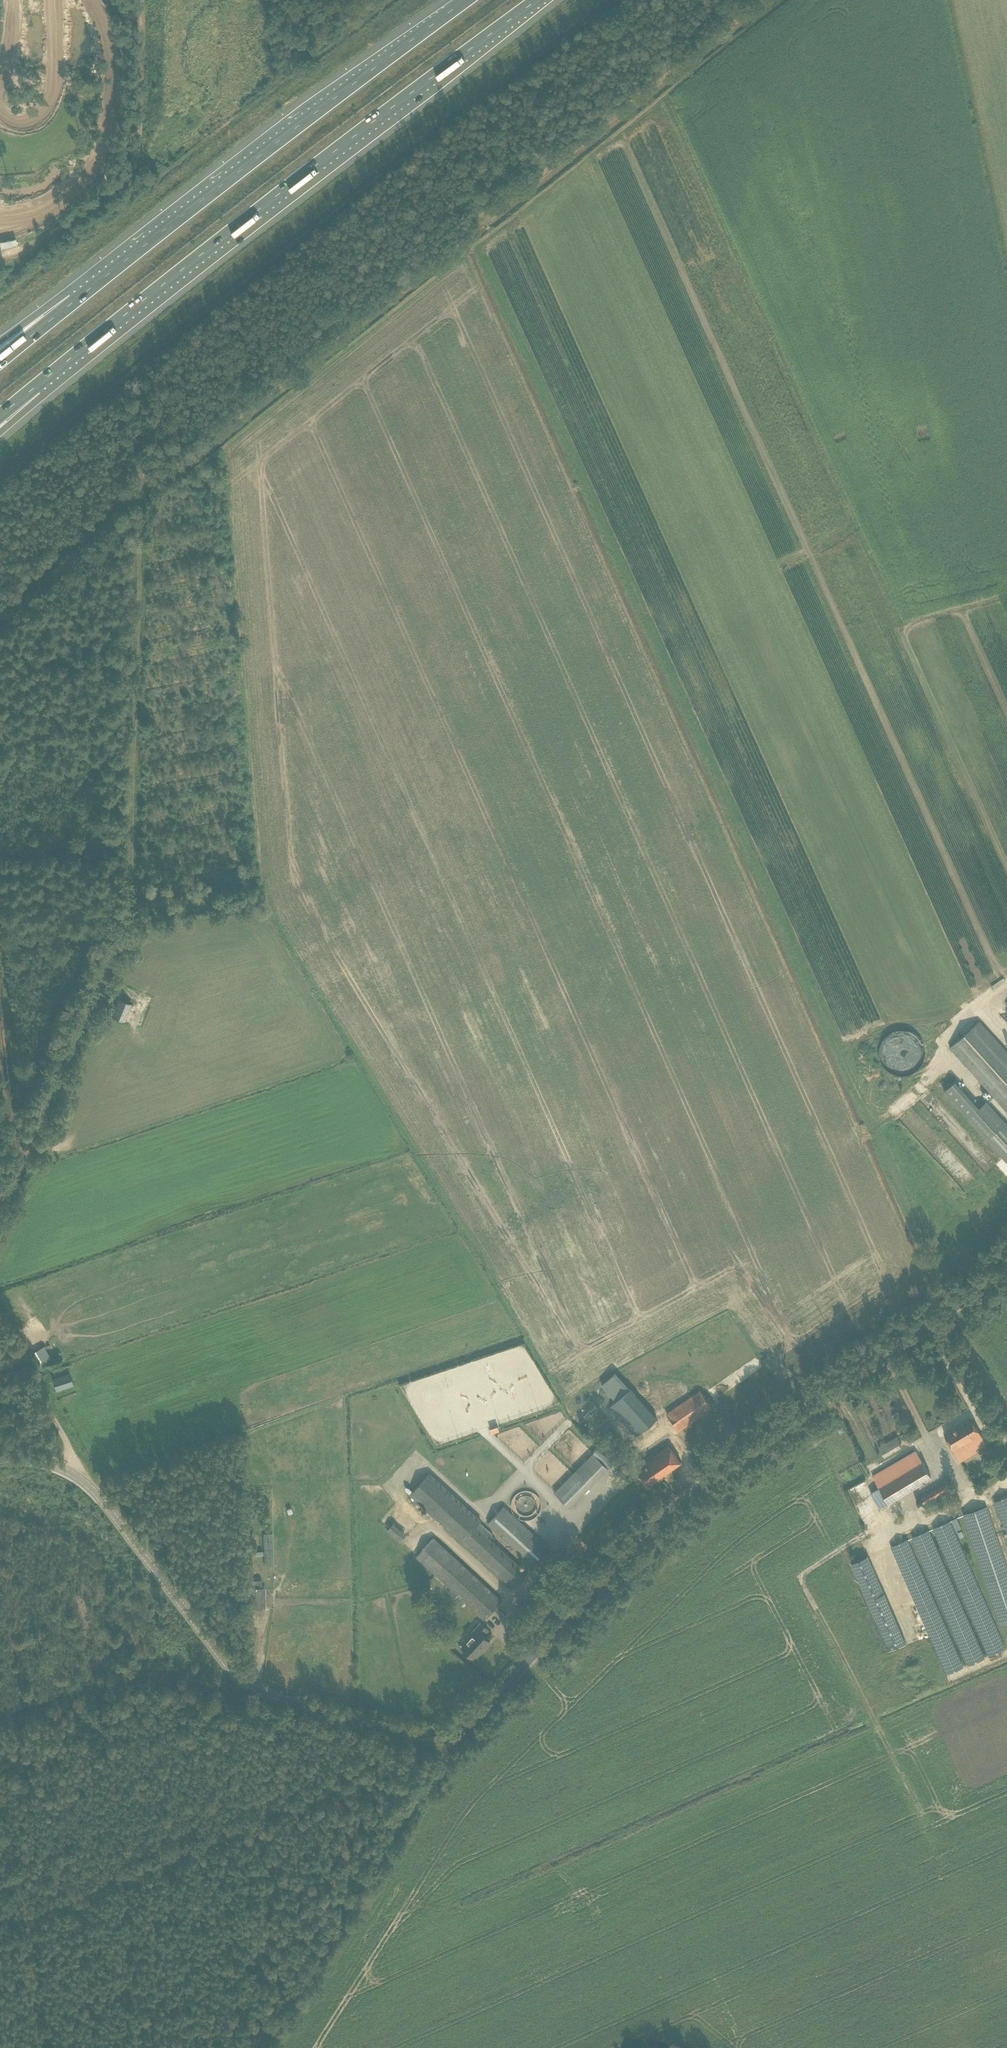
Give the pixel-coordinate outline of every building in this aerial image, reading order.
[(2,255),(26,249),(23,238),(0,244),(0,248),(2,255)] [(125,1021),(132,1004),(119,998),(112,1016),(125,1021)] [(1006,1111),(1006,1052),(979,1021),(950,1047),(1006,1111)] [(924,1066),(919,1029),(889,1033),(891,1050),(894,1070),(924,1066)] [(944,1091),(968,1118),(979,1108),(954,1081),(944,1091)] [(968,1118),(1006,1161),(1006,1126),(985,1102),(979,1108),(968,1118)] [(49,1341),(35,1349),(43,1364),(57,1356),(49,1341)] [(69,1373),(52,1379),(56,1391),(73,1385),(69,1373)] [(611,1406),(637,1435),(657,1417),(631,1389),(611,1406)] [(666,1414),(672,1422),(678,1431),(712,1407),(700,1390),(666,1414)] [(948,1445),(950,1444),(957,1456),(984,1440),(971,1419),(945,1435),(946,1438),(945,1439),(946,1441),(947,1443),(948,1445)] [(878,1446),(884,1457),(899,1449),(893,1438),(878,1446)] [(637,1472),(641,1477),(647,1485),(681,1462),(669,1445),(645,1462),(647,1465),(637,1472)] [(879,1487),(870,1492),(876,1501),(879,1507),(931,1477),(915,1451),(872,1476),(879,1487)] [(554,1493),(569,1507),(608,1468),(593,1453),(554,1493)] [(621,1466),(625,1472),(633,1467),(629,1461),(621,1466)] [(410,1494),(512,1589),(527,1573),(516,1563),(490,1538),(493,1534),(480,1522),(481,1521),(429,1473),(410,1494)] [(921,1498),(924,1503),(944,1490),(949,1499),(956,1494),(948,1481),(921,1498)] [(994,1501),(1006,1531),(1006,1495),(994,1501)] [(488,1523),(526,1559),(533,1566),(549,1549),(503,1506),(488,1523)] [(998,1620),(1000,1625),(1006,1622),(1006,1567),(986,1506),(962,1514),(998,1620)] [(956,1517),(951,1519),(955,1530),(961,1527),(956,1517)] [(933,1528),(989,1656),(1006,1649),(949,1521),(933,1528)] [(384,1530),(397,1542),(404,1535),(391,1523),(384,1530)] [(911,1537),(967,1666),(985,1658),(928,1530),(911,1537)] [(448,1591),(462,1604),(465,1601),(484,1619),(501,1600),(434,1538),(417,1556),(451,1588),(448,1591)] [(891,1546),(946,1675),(963,1667),(907,1539),(891,1546)] [(889,1650),(906,1643),(867,1556),(851,1563),(889,1650)] [(247,1588),(247,1609),(261,1609),(261,1588),(247,1588)] [(440,1622),(432,1624),(435,1632),(442,1629),(440,1622)] [(470,1633),(472,1635),(462,1646),(474,1658),(490,1641),(483,1635),(488,1630),(480,1622),(470,1633)]
